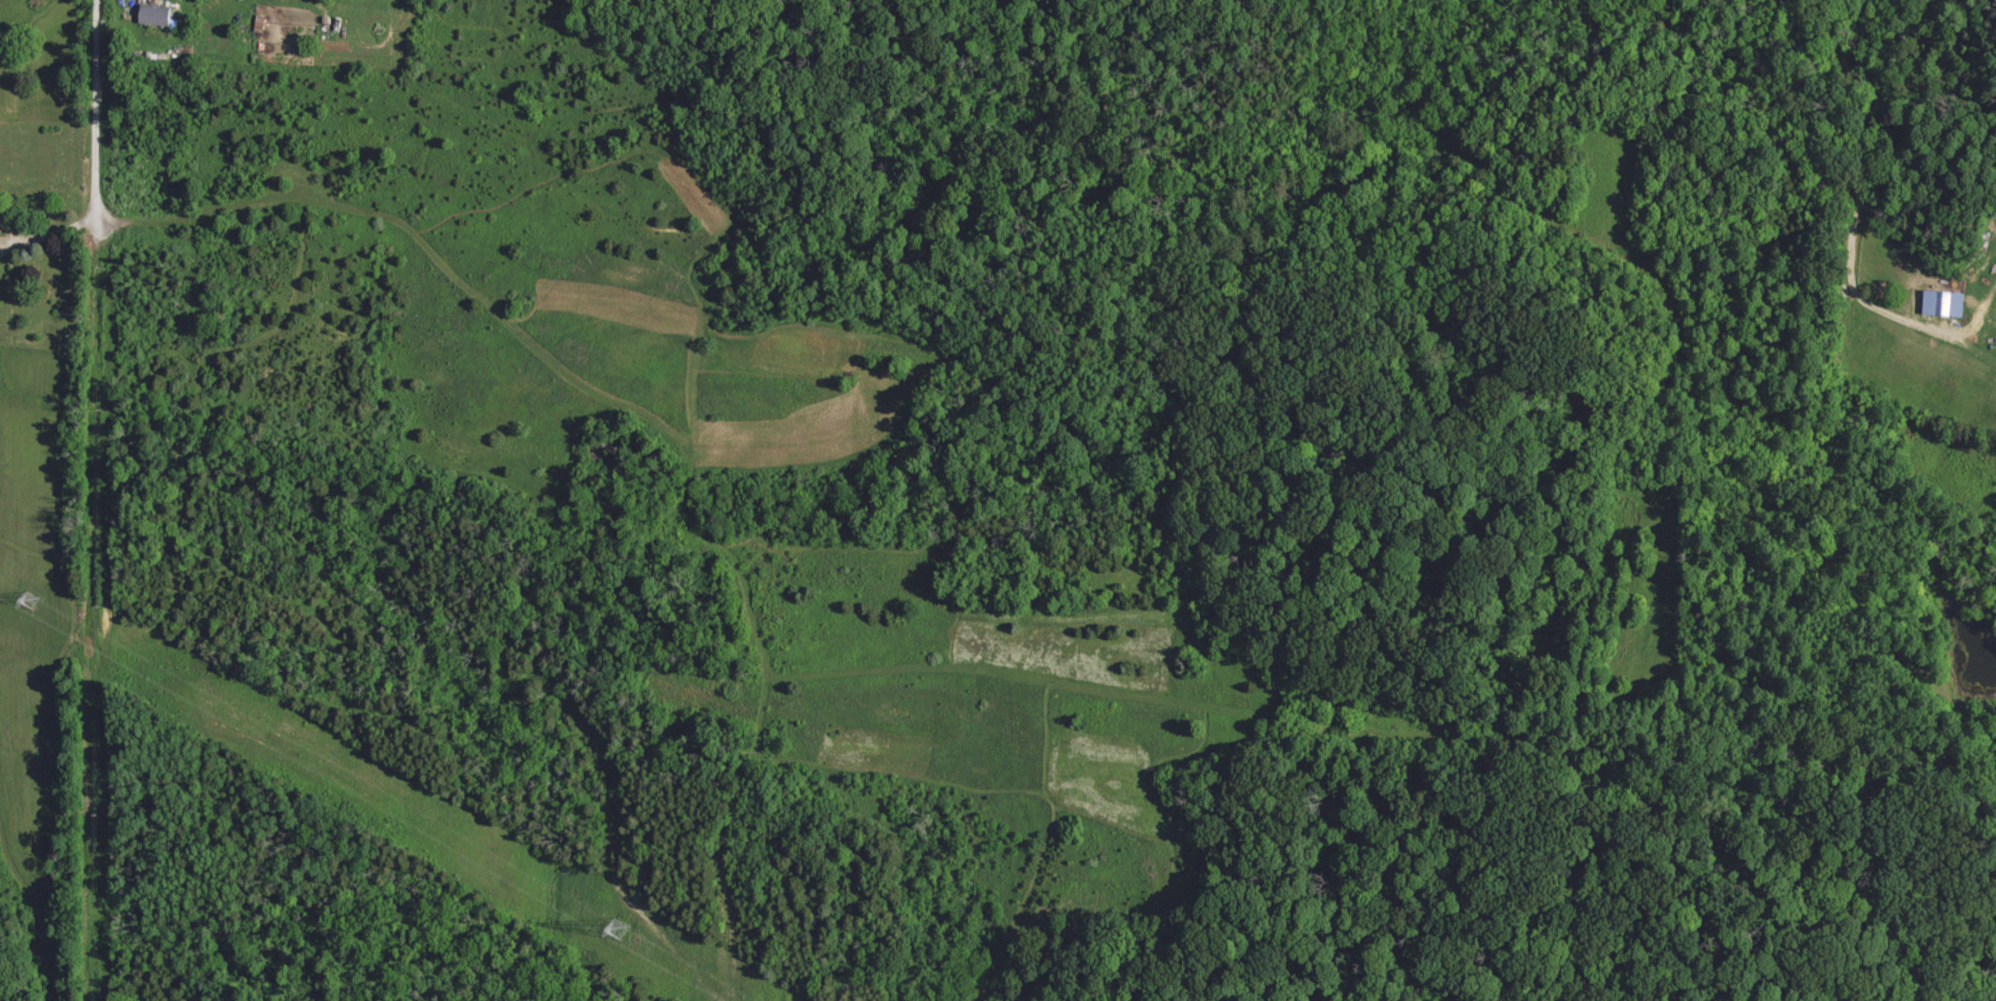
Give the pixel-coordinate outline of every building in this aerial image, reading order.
[(172,6),(143,5),(142,24),(172,25),(172,6)] [(1926,316),(1966,317),(1967,293),(1927,292),(1926,316)]
